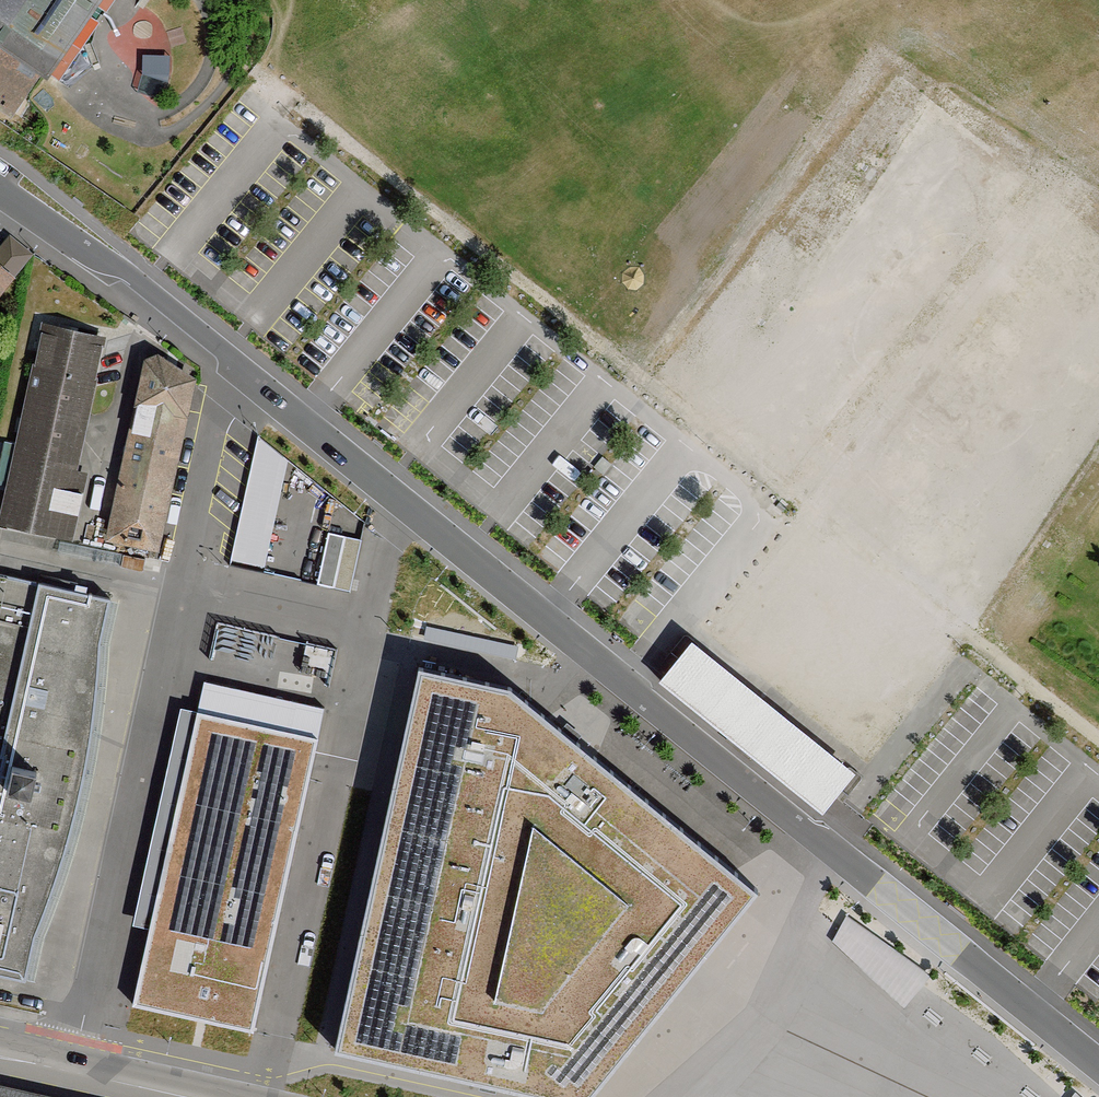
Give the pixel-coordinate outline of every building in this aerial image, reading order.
[(10,114),(39,71),(48,77),(101,0),(0,0),(0,108),(10,114)] [(931,124),(958,141),(974,115),(947,98),(931,124)] [(989,129),(974,149),(996,165),(1011,144),(989,129)] [(1006,158),(990,184),(1019,201),(1034,174),(1006,158)] [(827,197),(854,208),(865,181),(837,170),(827,197)] [(906,229),(924,205),(896,184),(878,209),(906,229)] [(855,229),(833,256),(859,277),(881,250),(855,229)] [(853,303),(885,325),(933,257),(901,235),(853,303)] [(0,247),(0,267),(14,279),(32,257),(9,237),(0,247)] [(14,279),(0,267),(0,295),(14,279)] [(816,293),(789,319),(812,343),(839,317),(816,293)] [(1059,370),(1079,338),(1049,320),(1030,352),(1059,370)] [(103,335),(44,322),(0,523),(60,535),(103,335)] [(157,354),(145,360),(106,539),(155,549),(192,381),(157,354)] [(986,420),(1014,434),(1029,404),(1001,390),(986,420)] [(1063,426),(1091,445),(1098,433),(1098,409),(1083,398),(1063,426)] [(232,555),(266,562),(292,446),(257,439),(232,555)] [(1061,494),(1074,463),(1045,450),(1032,481),(1061,494)] [(354,587),(364,534),(330,527),(319,580),(354,587)] [(0,575),(0,752),(3,752),(0,767),(0,973),(23,978),(33,932),(61,855),(78,790),(91,721),(96,644),(106,598),(0,575)] [(692,641),(662,677),(825,808),(854,772),(692,641)] [(340,1047),(568,1096),(592,1096),(759,890),(513,689),(423,669),(340,1047)] [(294,736),(301,705),(205,683),(198,715),(294,736)] [(843,732),(877,730),(876,698),(842,699),(843,732)] [(294,736),(198,715),(150,930),(133,1008),(252,1034),(324,710),(301,705),(294,736)] [(150,930),(198,715),(181,711),(133,926),(150,930)] [(929,977),(849,916),(832,942),(904,1009),(929,977)] [(0,1084),(0,1096),(57,1096),(0,1084)]
